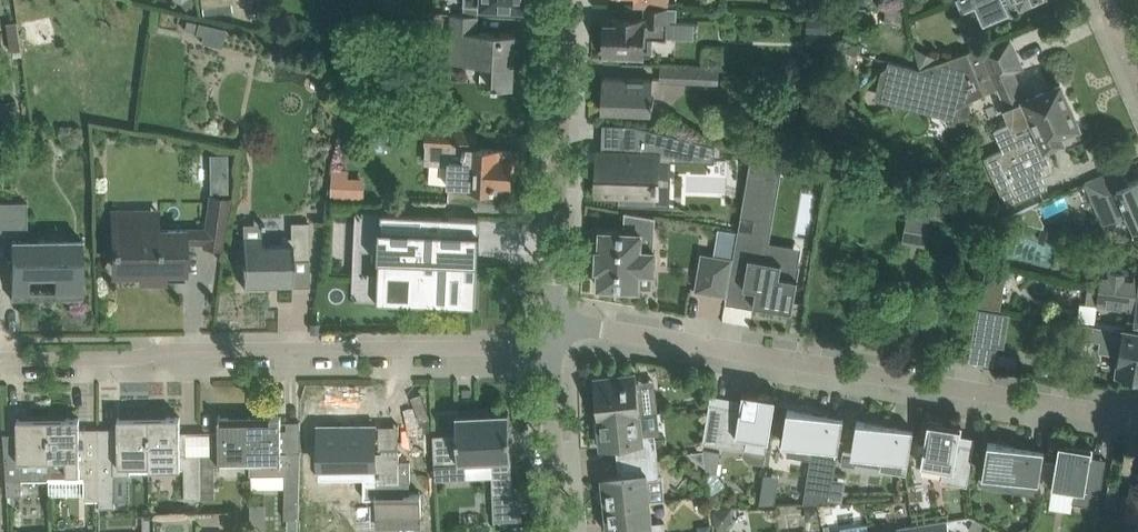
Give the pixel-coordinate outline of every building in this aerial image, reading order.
[(1028,1),(1030,5),(1041,0),(958,0),(962,11),(976,5),(985,24),(1010,13),(1007,5),(1010,4),(1016,7),(1028,1)] [(886,2),(884,22),(902,24),(904,13),(901,13),(902,4),(886,2)] [(654,37),(667,37),(668,6),(646,5),(645,18),(613,17),(613,23),(606,23),(605,53),(628,54),(628,58),(643,58),(644,53),(653,54),(654,37)] [(478,31),(479,14),(452,13),(451,46),(469,47),(468,62),(494,63),(494,85),(514,86),(516,32),(478,31)] [(807,31),(828,31),(829,15),(808,14),(807,31)] [(227,28),(197,22),(186,19),(184,29),(195,31),(195,34),(201,35),(200,42),(223,47),(227,28)] [(695,35),(695,19),(671,19),(671,35),(695,35)] [(371,38),(366,51),(376,55),(381,41),(371,38)] [(874,98),(900,105),(954,117),(956,106),(997,88),(1012,120),(997,127),(994,128),(1003,147),(1003,148),(988,155),(985,156),(1007,206),(1042,190),(1048,187),(1048,186),(1043,175),(1045,174),(1054,170),(1055,169),(1055,167),(1054,165),(1056,164),(1047,145),(1063,138),(1060,132),(1079,124),(1061,83),(1026,98),(1017,78),(1014,79),(1010,71),(1023,66),(1011,39),(991,48),(984,51),(982,46),(945,59),(920,68),(918,68),(910,66),(889,61),(888,65),(882,69),(874,98)] [(920,68),(945,59),(914,45),(920,68)] [(661,82),(719,84),(719,67),(662,65),(661,82)] [(602,110),(624,111),(652,112),(652,102),(654,102),(654,96),(653,96),(653,77),(604,75),(602,110)] [(368,91),(354,89),(351,107),(365,109),(368,91)] [(654,202),(656,153),(701,155),(701,151),(716,151),(716,144),(634,124),(626,124),(625,152),(611,152),(610,162),(601,162),(600,191),(622,192),(622,201),(629,201),(628,205),(647,205),(647,202),(654,202)] [(363,125),(350,126),(353,143),(365,141),(363,125)] [(470,185),(474,185),(497,186),(497,183),(510,184),(512,149),(476,147),(477,130),(455,129),(427,129),(426,144),(427,143),(425,162),(451,163),(450,183),(470,184),(470,185)] [(751,155),(731,274),(746,275),(743,296),(755,298),(754,302),(775,306),(793,310),(794,304),(801,263),(799,263),(799,264),(763,258),(766,245),(765,245),(766,241),(770,242),(770,241),(781,177),(777,176),(770,175),(773,159),(773,158),(752,153),(751,155)] [(227,163),(227,154),(211,154),(211,163),(227,163)] [(1095,177),(1085,182),(1102,224),(1129,212),(1136,227),(1137,226),(1137,177),(1130,181),(1123,165),(1095,177)] [(348,176),(348,174),(333,174),(332,195),(347,196),(348,176)] [(903,241),(910,242),(922,244),(926,245),(930,219),(934,201),(934,198),(911,194),(904,237),(903,241)] [(158,221),(113,222),(113,228),(113,231),(114,253),(118,253),(118,271),(140,271),(141,279),(166,279),(166,266),(183,266),(183,279),(185,279),(184,242),(205,241),(204,244),(221,247),(224,247),(227,225),(231,198),(212,195),(207,229),(184,229),(159,229),(158,229),(158,221)] [(83,264),(82,239),(27,239),(27,201),(0,202),(0,235),(11,235),(12,298),(29,298),(29,265),(55,265),(55,298),(83,297),(83,264)] [(356,210),(354,247),(379,248),(379,258),(380,258),(413,259),(411,304),(476,307),(478,262),(480,230),(480,216),(382,212),(356,210)] [(657,215),(627,210),(626,231),(601,230),(601,248),(598,248),(597,267),(600,267),(599,285),(639,287),(640,270),(654,271),(657,215)] [(283,237),(283,244),(260,245),(259,237),(242,238),(241,238),(242,266),(244,266),(244,287),(245,287),(245,286),(271,285),(271,275),(279,275),(279,279),(292,279),(292,286),(293,286),(293,260),(310,260),(310,237),(309,222),(290,222),(290,237),(283,237)] [(1045,227),(1042,226),(1039,239),(1051,242),(1054,229),(1045,227)] [(703,253),(697,288),(726,293),(726,292),(728,292),(734,259),(732,259),(732,258),(703,253)] [(986,264),(980,305),(1002,308),(1008,268),(986,264)] [(1099,285),(1102,285),(1137,290),(1137,272),(1101,267),(1099,285)] [(1099,285),(1089,283),(1086,300),(1130,307),(1128,318),(1137,319),(1137,290),(1102,285),(1099,285)] [(1004,311),(978,307),(973,340),(999,345),(1004,311)] [(1124,328),(1082,321),(1079,335),(1103,339),(1101,349),(1120,352),(1117,372),(1137,375),(1137,330),(1124,328)] [(595,385),(599,417),(641,413),(637,373),(601,376),(601,378),(604,377),(605,384),(595,385)] [(741,405),(726,403),(720,444),(744,448),(743,453),(750,461),(766,463),(769,440),(777,395),(744,389),(741,405)] [(712,401),(713,394),(712,393),(704,442),(720,444),(726,403),(712,401)] [(788,408),(783,440),(789,441),(787,453),(811,457),(807,478),(803,502),(831,502),(834,483),(839,450),(844,424),(845,417),(829,414),(788,408)] [(496,519),(495,493),(513,492),(509,410),(457,413),(458,433),(434,434),(436,478),(437,478),(437,471),(461,470),(461,461),(492,460),(495,519),(496,519)] [(643,434),(641,413),(599,417),(599,419),(595,420),(597,435),(601,435),(602,446),(617,444),(618,459),(658,455),(655,433),(643,434)] [(285,464),(285,495),(284,518),(299,518),(300,496),(301,496),(302,472),(302,450),(282,450),(282,414),(271,414),(271,415),(249,416),(250,463),(280,462),(280,464),(285,464)] [(149,416),(150,467),(184,467),(185,498),(200,497),(200,452),(187,452),(187,434),(181,434),(181,415),(149,416)] [(80,416),(47,417),(48,477),(81,477),(81,466),(84,466),(85,498),(99,498),(98,436),(80,436),(80,416)] [(99,436),(98,436),(99,498),(115,498),(114,474),(131,474),(130,465),(149,465),(149,467),(150,467),(149,416),(119,416),(119,433),(100,433),(100,427),(99,427),(99,436)] [(211,452),(200,452),(200,497),(216,497),(215,465),(222,464),(222,463),(250,463),(249,416),(219,416),(220,433),(211,433),(211,452)] [(5,436),(8,493),(22,493),(21,478),(48,477),(47,417),(18,417),(18,435),(5,436)] [(858,419),(853,452),(844,450),(842,463),(856,465),(857,453),(883,457),(881,469),(907,473),(913,435),(915,428),(899,426),(858,419)] [(942,480),(968,484),(976,436),(975,436),(974,443),(960,441),(962,425),(929,419),(922,465),(944,468),(942,480)] [(359,424),(320,424),(320,446),(320,464),(344,464),(369,464),(370,481),(364,481),(364,497),(376,497),(376,516),(420,515),(420,494),(411,494),(411,483),(411,461),(400,461),(400,451),(375,451),(375,424),(359,424)] [(1012,490),(1038,494),(1044,456),(1045,449),(1030,447),(989,440),(984,473),(1014,478),(1012,490)] [(1060,441),(1053,486),(1075,489),(1073,501),(1099,506),(1107,458),(1106,457),(1105,464),(1091,462),(1093,446),(1060,441)] [(705,465),(706,471),(718,473),(721,451),(703,448),(704,450),(705,465)] [(705,465),(704,450),(688,452),(705,465)] [(606,502),(606,504),(650,500),(648,478),(660,477),(658,455),(618,459),(620,474),(603,475),(604,489),(601,489),(603,502),(606,502)] [(1109,484),(1105,505),(1116,507),(1120,486),(1109,484)] [(1128,509),(1127,516),(1137,518),(1137,488),(1132,487),(1128,509)] [(626,531),(666,531),(665,520),(652,522),(650,500),(606,504),(606,507),(603,507),(605,521),(608,520),(609,531),(624,531),(626,531)] [(266,531),(266,502),(250,503),(251,531),(266,531)] [(806,514),(812,519),(821,518),(820,504),(805,505),(806,514)] [(727,526),(733,519),(732,507),(714,509),(715,528),(727,526)] [(948,519),(927,523),(914,525),(915,531),(950,531),(948,519)] [(970,528),(978,531),(980,531),(984,525),(975,520),(970,528)] [(703,524),(698,530),(698,531),(713,531),(712,523),(703,524)]
